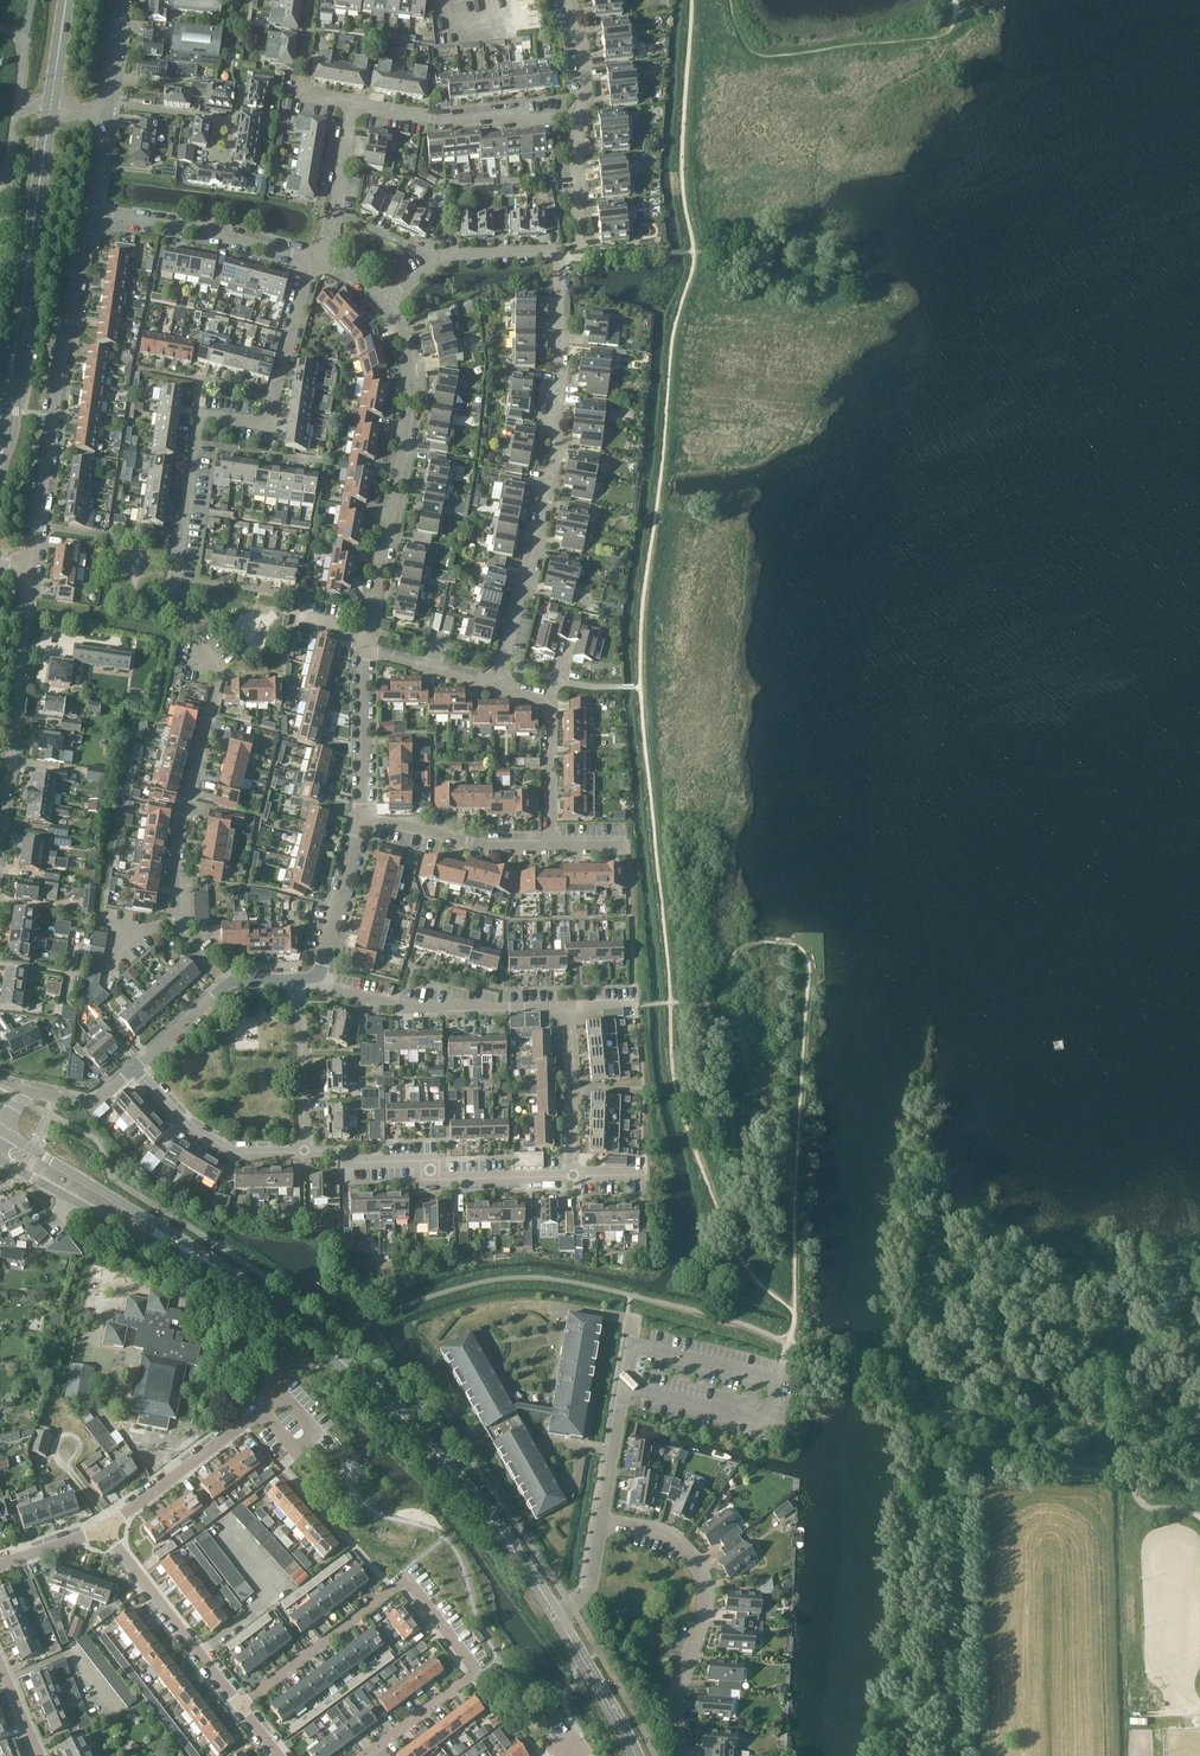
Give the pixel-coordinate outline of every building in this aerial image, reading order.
[(168,10),(168,0),(149,0),(147,19),(166,21),(168,10)] [(222,0),(168,0),(168,10),(220,15),(222,0)] [(278,13),(271,12),(270,25),(275,26),(275,29),(294,32),(295,29),(298,29),(302,0),(280,0),(278,13)] [(334,10),(335,0),(322,0),(320,14),(333,16),(334,10)] [(348,0),(335,0),(334,10),(347,12),(348,0)] [(361,11),(360,11),(361,0),(348,0),(347,12),(360,14),(361,11)] [(374,0),(361,0),(360,11),(361,11),(373,12),(374,0)] [(387,0),(374,0),(373,12),(385,14),(387,0)] [(400,0),(387,0),(385,14),(398,16),(400,0)] [(413,0),(400,0),(398,16),(411,17),(413,0)] [(427,0),(413,0),(411,17),(424,19),(427,0)] [(622,15),(621,0),(594,0),(596,18),(622,15)] [(604,43),(630,40),(628,20),(602,23),(604,43)] [(220,59),(223,31),(174,26),(170,54),(179,55),(178,63),(218,68),(219,59),(220,59)] [(293,39),(294,36),(274,34),(274,37),(268,36),(265,61),(271,62),(270,65),(290,68),(290,65),(293,65),(296,40),(293,39)] [(162,43),(162,37),(146,35),(145,42),(144,41),(142,55),(162,57),(163,44),(162,43)] [(346,42),(347,37),(339,36),(338,46),(344,47),(345,41),(346,42)] [(606,62),(632,59),(630,40),(604,43),(606,62)] [(321,82),(326,54),(319,53),(318,58),(315,58),(312,77),(311,80),(321,82)] [(330,83),(333,62),(331,62),(332,55),(326,54),(321,82),(330,83)] [(357,88),(362,60),(355,59),(354,66),(351,65),(348,86),(357,88)] [(367,86),(370,67),(367,66),(368,61),(362,60),(357,88),(363,89),(364,86),(367,86)] [(539,90),(553,89),(549,60),(536,61),(539,90)] [(197,77),(199,66),(156,61),(155,67),(142,65),(140,76),(169,79),(170,73),(173,74),(197,77)] [(249,70),(250,62),(243,61),(242,69),(249,70)] [(526,92),(539,90),(536,61),(523,63),(524,70),(526,92)] [(339,85),(342,64),(333,62),(330,83),(339,85)] [(380,92),(385,64),(379,63),(378,68),(375,68),(372,87),(374,88),(374,91),(380,92)] [(348,86),(351,65),(342,64),(339,85),(348,86)] [(389,93),(393,72),(391,72),(392,65),(385,64),(380,92),(389,93)] [(514,93),(511,71),(510,64),(498,65),(498,72),(501,95),(514,93)] [(609,88),(635,85),(633,65),(607,68),(609,88)] [(416,98),(421,70),(414,69),(413,76),(411,75),(407,96),(416,98)] [(426,96),(430,77),(427,76),(428,71),(421,70),(416,98),(423,99),(423,96),(426,96)] [(514,93),(526,92),(524,70),(511,71),(514,93)] [(398,95),(402,74),(393,72),(389,93),(398,95)] [(488,96),(501,95),(498,72),(486,74),(488,96)] [(274,84),(275,76),(256,73),(255,81),(247,79),(243,106),(251,107),(251,109),(265,111),(269,83),(274,84)] [(432,84),(431,94),(441,92),(441,93),(449,92),(450,100),(462,99),(460,77),(460,73),(439,75),(440,84),(432,84)] [(407,96),(411,75),(402,74),(398,95),(407,96)] [(475,97),(488,96),(486,74),(473,75),(475,97)] [(462,99),(475,97),(473,75),(460,77),(462,99)] [(218,90),(210,88),(210,82),(192,83),(192,89),(186,88),(185,92),(165,90),(163,106),(168,107),(167,108),(188,111),(188,109),(191,109),(193,96),(206,98),(204,108),(233,112),(235,94),(218,92),(218,90)] [(611,107),(637,104),(635,85),(609,88),(611,107)] [(291,109),(292,101),(283,100),(282,107),(291,109)] [(601,134),(627,131),(625,112),(598,115),(601,134)] [(256,166),(263,117),(241,114),(233,162),(256,166)] [(134,128),(132,146),(150,148),(155,148),(159,119),(142,117),(141,129),(134,128)] [(324,122),(304,118),(304,121),(298,120),(297,128),(325,132),(326,125),(323,124),(324,122)] [(206,148),(210,121),(195,119),(192,138),(190,138),(189,145),(206,148)] [(323,142),(325,132),(297,128),(296,134),(303,135),(302,138),(323,142)] [(388,142),(389,135),(370,131),(368,142),(355,140),(354,147),(389,153),(390,143),(388,142)] [(603,154),(629,151),(627,131),(601,134),(603,154)] [(545,139),(544,132),(531,133),(533,155),(553,153),(551,138),(545,139)] [(469,156),(481,155),(480,138),(480,133),(466,134),(469,156)] [(520,156),(533,155),(531,133),(518,134),(520,156)] [(456,158),(469,156),(466,134),(454,136),(456,158)] [(508,158),(520,156),(518,134),(505,136),(508,158)] [(443,159),(456,158),(454,136),(441,137),(443,159)] [(495,159),(508,158),(505,136),(493,137),(495,159)] [(430,161),(443,159),(441,137),(427,139),(430,161)] [(481,160),(495,159),(493,137),(480,138),(481,155),(481,160)] [(321,152),(323,142),(302,138),(300,148),(321,152)] [(151,166),(152,158),(149,158),(150,148),(132,146),(130,163),(151,166)] [(193,164),(195,148),(180,147),(178,162),(193,164)] [(387,164),(389,153),(354,147),(353,155),(365,157),(364,168),(383,171),(384,163),(387,164)] [(320,161),(321,152),(300,148),(299,158),(320,161)] [(601,180),(627,177),(625,157),(599,160),(601,180)] [(318,171),(320,161),(299,158),(297,168),(318,171)] [(242,172),(191,165),(190,170),(188,170),(186,182),(241,190),(243,178),(241,178),(242,172)] [(175,178),(176,169),(162,168),(161,176),(175,178)] [(317,181),(318,171),(297,168),(296,177),(317,181)] [(419,171),(418,175),(427,180),(429,177),(419,171)] [(265,177),(259,176),(257,194),(263,195),(265,177)] [(484,185),(484,180),(483,176),(478,176),(478,180),(475,180),(475,185),(484,185)] [(315,191),(317,181),(296,177),(295,181),(288,180),(287,186),(315,191)] [(437,181),(429,177),(427,180),(437,186),(446,186),(445,181),(438,180),(437,181)] [(603,199),(629,196),(627,177),(601,180),(603,199)] [(314,198),(315,191),(287,186),(286,193),(291,194),(291,197),(310,200),(311,197),(314,198)] [(387,216),(395,198),(371,187),(360,211),(369,215),(370,212),(378,216),(380,213),(387,216)] [(407,208),(401,205),(405,197),(397,193),(395,198),(387,216),(394,219),(392,223),(402,227),(400,230),(408,233),(418,210),(408,206),(407,208)] [(600,225),(626,222),(624,203),(598,206),(600,225)] [(501,208),(502,217),(502,232),(510,232),(510,236),(521,235),(521,238),(529,238),(528,212),(517,213),(517,216),(509,216),(507,216),(507,208),(501,208)] [(434,238),(441,224),(434,221),(434,220),(427,217),(428,214),(418,210),(408,233),(415,236),(416,234),(425,238),(427,235),(434,238)] [(554,230),(554,211),(545,211),(545,215),(538,215),(538,212),(528,212),(529,238),(536,237),(536,234),(547,234),(547,230),(554,230)] [(487,217),(486,214),(476,215),(477,240),(485,239),(485,237),(495,236),(495,233),(502,232),(502,217),(494,217),(487,217)] [(477,240),(476,215),(465,215),(465,218),(457,218),(457,219),(450,219),(450,234),(458,234),(458,238),(469,237),(469,240),(477,240)] [(602,245),(628,242),(626,222),(600,225),(602,245)] [(134,257),(135,247),(117,245),(116,253),(110,253),(108,265),(128,268),(130,256),(134,257)] [(175,275),(179,253),(165,251),(164,258),(164,259),(161,272),(175,275)] [(187,277),(191,256),(179,253),(175,275),(187,277)] [(200,279),(204,258),(191,256),(187,277),(200,279)] [(215,291),(219,270),(215,269),(217,261),(204,258),(200,279),(199,285),(212,287),(211,290),(215,291)] [(231,292),(238,266),(226,262),(224,270),(219,270),(215,291),(218,291),(219,287),(220,283),(229,285),(227,291),(231,292)] [(127,281),(128,268),(108,265),(106,278),(127,281)] [(244,296),(251,269),(238,266),(231,292),(244,296)] [(256,299),(263,272),(251,269),(244,296),(256,299)] [(270,297),(276,276),(263,272),(256,299),(262,300),(263,295),(270,297)] [(283,300),(289,279),(276,276),(270,297),(283,300)] [(125,294),(127,281),(106,278),(105,291),(125,294)] [(339,299),(329,289),(317,300),(336,322),(354,306),(344,295),(339,299)] [(123,307),(125,294),(105,291),(103,304),(123,307)] [(535,308),(535,297),(516,296),(516,305),(513,304),(513,315),(547,315),(548,308),(535,308)] [(121,320),(123,307),(103,304),(101,317),(121,320)] [(456,305),(450,306),(453,317),(459,315),(456,305)] [(354,342),(370,333),(359,321),(364,317),(354,306),(336,322),(354,342)] [(168,318),(170,308),(162,307),(161,317),(168,318)] [(450,328),(448,320),(451,320),(449,312),(432,317),(434,324),(429,325),(432,336),(420,339),(422,347),(455,337),(453,327),(450,328)] [(618,347),(620,334),(614,334),(615,328),(607,327),(609,315),(586,312),(584,335),(600,337),(599,345),(618,347)] [(547,323),(547,315),(513,315),(512,326),(515,326),(515,333),(535,333),(535,323),(547,323)] [(119,332),(121,320),(101,317),(99,329),(119,332)] [(117,346),(119,332),(99,329),(97,343),(117,346)] [(372,341),(370,333),(354,342),(360,361),(382,354),(378,340),(372,341)] [(535,343),(535,333),(515,333),(515,340),(512,340),(512,351),(547,351),(547,343),(535,343)] [(153,356),(157,336),(144,334),(140,354),(153,356)] [(210,365),(216,344),(217,338),(199,334),(196,351),(200,352),(198,361),(210,365)] [(166,359),(169,339),(157,336),(153,356),(166,359)] [(439,361),(439,366),(458,365),(458,362),(463,362),(463,353),(458,337),(455,337),(422,347),(424,354),(436,351),(439,361)] [(178,361),(182,341),(169,339),(166,359),(178,361)] [(191,364),(195,344),(182,341),(178,361),(191,364)] [(640,351),(641,344),(632,342),(631,350),(640,351)] [(222,368),(227,347),(216,344),(210,365),(222,368)] [(233,371),(239,350),(227,347),(222,368),(233,371)] [(108,364),(110,350),(90,348),(88,361),(108,364)] [(257,377),(264,352),(252,349),(251,353),(245,374),(257,377)] [(245,374),(251,353),(239,350),(233,371),(245,374)] [(609,374),(612,352),(591,350),(590,357),(582,356),(580,371),(609,374)] [(547,359),(547,351),(512,351),(512,361),(515,361),(515,369),(511,369),(511,372),(528,373),(529,369),(534,369),(535,359),(547,359)] [(269,380),(275,360),(276,355),(264,352),(257,377),(269,380)] [(365,379),(382,379),(380,370),(386,368),(382,354),(360,361),(365,379)] [(106,376),(108,364),(88,361),(86,373),(106,376)] [(317,379),(319,366),(302,364),(297,363),(296,376),(317,379)] [(458,374),(458,365),(439,366),(439,371),(437,382),(434,381),(433,389),(458,393),(460,383),(457,382),(459,375),(458,374)] [(607,397),(609,374),(580,371),(578,386),(587,387),(586,394),(607,397)] [(532,389),(533,378),(528,378),(528,373),(511,372),(511,376),(514,376),(513,384),(510,384),(509,394),(534,397),(535,389),(532,389)] [(105,389),(106,376),(86,373),(84,386),(105,389)] [(315,391),(317,379),(296,376),(294,388),(315,391)] [(384,403),(387,388),(381,387),(382,379),(365,379),(361,399),(384,403)] [(103,402),(105,389),(84,386),(82,399),(103,402)] [(314,403),(315,391),(294,388),(292,400),(314,403)] [(181,405),(183,392),(161,389),(159,402),(181,405)] [(434,397),(433,407),(452,410),(459,411),(459,407),(456,406),(458,393),(433,389),(432,396),(434,397)] [(533,405),(534,397),(509,394),(508,405),(511,405),(510,413),(507,412),(506,420),(523,422),(524,415),(529,415),(530,404),(533,405)] [(101,414),(103,402),(82,399),(81,412),(101,414)] [(382,418),(384,403),(361,399),(357,420),(374,423),(375,416),(382,418)] [(312,415),(314,403),(292,400),(290,412),(312,415)] [(603,426),(606,404),(585,401),(584,409),(576,408),(574,423),(603,426)] [(179,418),(181,405),(159,402),(158,415),(179,418)] [(451,417),(452,410),(433,407),(431,417),(428,416),(427,424),(452,428),(454,418),(451,417)] [(99,427),(101,414),(81,412),(79,424),(99,427)] [(310,427),(312,415),(290,412),(289,424),(310,427)] [(177,430),(179,418),(158,415),(156,427),(177,430)] [(377,446),(379,431),(373,430),(374,423),(357,420),(353,442),(377,446)] [(533,443),(535,433),(522,430),(523,422),(506,420),(505,427),(516,429),(514,437),(511,436),(510,447),(534,451),(536,444),(533,443)] [(601,448),(603,426),(574,423),(573,437),(581,438),(580,446),(601,448)] [(97,440),(99,427),(79,424),(77,437),(97,440)] [(308,439),(310,427),(289,424),(287,436),(308,439)] [(450,439),(452,428),(427,424),(425,431),(428,432),(426,443),(431,443),(430,451),(447,454),(448,446),(446,446),(447,438),(450,439)] [(175,443),(177,430),(156,427),(154,440),(175,443)] [(307,451),(308,439),(287,436),(285,448),(307,451)] [(95,453),(97,440),(77,437),(75,450),(95,453)] [(173,456),(175,443),(154,440),(152,453),(173,456)] [(374,461),(377,446),(353,442),(350,463),(366,466),(368,459),(374,461)] [(533,459),(534,451),(510,447),(508,457),(510,458),(509,465),(506,465),(505,472),(522,475),(523,468),(528,469),(530,458),(533,459)] [(596,479),(600,457),(579,453),(578,460),(570,459),(567,473),(596,479)] [(449,474),(450,466),(445,465),(446,457),(429,454),(428,462),(431,462),(429,473),(426,472),(425,480),(450,484),(451,474),(449,474)] [(74,460),(72,473),(93,476),(93,475),(95,474),(96,470),(94,469),(96,459),(81,457),(81,461),(74,460)] [(171,475),(173,462),(151,459),(149,472),(171,475)] [(231,483),(234,462),(222,460),(221,465),(216,464),(213,481),(231,483)] [(243,485),(246,464),(234,462),(231,483),(243,485)] [(369,489),(372,474),(365,473),(366,466),(350,463),(346,485),(369,489)] [(259,468),(259,465),(246,464),(243,485),(255,487),(254,489),(255,490),(258,468),(259,468)] [(266,499),(270,470),(259,468),(258,468),(255,490),(254,497),(266,499)] [(278,501),(282,472),(270,470),(266,499),(278,501)] [(169,488),(171,475),(149,472),(147,485),(169,488)] [(290,502),(294,473),(282,472),(278,501),(290,502)] [(96,488),(97,484),(92,483),(93,476),(72,473),(70,485),(91,488),(96,488)] [(302,504),(306,475),(294,473),(290,502),(302,504)] [(592,501),(596,479),(567,473),(564,488),(573,489),(571,497),(592,501)] [(314,506),(315,498),(318,477),(306,475),(302,504),(314,506)] [(502,491),(500,501),(525,506),(526,498),(523,498),(525,487),(520,486),(521,479),(500,475),(498,484),(503,485),(502,491)] [(448,495),(450,484),(425,480),(423,487),(426,488),(424,498),(444,501),(445,494),(448,495)] [(90,500),(91,488),(70,485),(68,497),(90,500)] [(167,501),(169,488),(147,485),(146,498),(167,501)] [(366,504),(369,489),(346,485),(342,506),(358,509),(360,502),(366,504)] [(476,489),(475,497),(479,498),(482,498),(484,491),(476,489)] [(93,513),(94,500),(90,500),(68,497),(67,509),(93,513)] [(165,514),(167,501),(146,498),(144,511),(165,514)] [(442,509),(444,501),(424,498),(422,508),(420,507),(418,515),(443,519),(445,509),(442,509)] [(523,513),(525,506),(500,501),(498,511),(501,512),(499,519),(519,522),(520,513),(523,513)] [(586,530),(591,508),(570,504),(569,511),(560,510),(558,524),(586,530)] [(227,513),(228,507),(221,506),(220,512),(209,510),(208,515),(226,517),(227,513)] [(361,532),(364,517),(357,516),(358,509),(342,506),(338,528),(361,532)] [(93,529),(95,513),(93,513),(67,509),(65,521),(76,523),(76,527),(93,529)] [(163,527),(165,514),(144,511),(139,510),(137,523),(163,527)] [(262,523),(263,513),(259,512),(258,517),(251,516),(250,521),(262,523)] [(441,530),(443,519),(418,515),(417,522),(420,523),(418,533),(415,533),(414,540),(431,543),(432,536),(437,537),(438,529),(441,530)] [(220,525),(221,521),(221,520),(208,518),(206,529),(214,530),(215,524),(220,525)] [(298,528),(299,523),(298,523),(299,520),(292,519),(291,527),(298,528)] [(517,533),(519,522),(499,519),(498,526),(495,526),(493,536),(518,540),(520,533),(517,533)] [(582,552),(586,530),(558,524),(555,539),(563,541),(562,548),(582,552)] [(265,536),(266,532),(266,527),(259,526),(258,530),(258,535),(265,536)] [(358,547),(361,532),(338,528),(334,549),(351,552),(352,545),(358,547)] [(517,549),(518,540),(493,536),(491,546),(494,547),(493,555),(490,554),(488,562),(505,566),(507,558),(512,559),(514,548),(517,549)] [(429,550),(431,543),(414,540),(412,547),(407,546),(405,557),(403,557),(401,564),(426,569),(428,558),(425,558),(427,550),(429,550)] [(78,569),(81,546),(66,544),(65,552),(56,550),(54,565),(78,569)] [(223,571),(226,550),(207,547),(205,562),(212,563),(211,570),(223,571)] [(263,550),(252,548),(251,553),(251,556),(250,556),(247,575),(246,578),(259,579),(262,558),(263,550)] [(353,575),(356,560),(349,559),(351,552),(334,549),(330,571),(353,575)] [(235,573),(238,552),(226,550),(223,571),(235,573)] [(271,581),(275,552),(270,551),(263,550),(262,558),(259,579),(271,581)] [(251,556),(251,553),(238,552),(235,573),(247,575),(250,556),(251,556)] [(283,583),(287,554),(275,552),(271,581),(283,583)] [(296,585),(296,580),(301,580),(301,575),(302,575),(304,557),(300,556),(300,555),(287,554),(283,583),(296,585)] [(576,582),(582,560),(562,555),(560,563),(551,560),(548,575),(576,582)] [(506,585),(508,574),(503,573),(505,566),(488,562),(486,569),(489,569),(487,577),(480,575),(477,585),(482,587),(507,593),(508,585),(506,585)] [(424,579),(426,569),(401,564),(400,572),(403,572),(401,582),(420,586),(421,578),(424,579)] [(73,603),(78,569),(54,565),(52,580),(61,582),(60,588),(57,588),(55,601),(73,603)] [(350,590),(353,575),(330,571),(326,592),(343,596),(344,588),(350,590)] [(571,604),(576,582),(548,575),(544,589),(553,591),(551,599),(571,604)] [(419,593),(420,586),(401,582),(399,592),(396,592),(395,599),(420,604),(422,593),(419,593)] [(505,600),(507,593),(482,587),(479,597),(482,598),(480,605),(499,609),(502,600),(505,600)] [(444,608),(446,598),(441,597),(441,601),(436,600),(435,606),(444,608)] [(418,614),(420,604),(395,599),(393,607),(396,607),(394,618),(413,621),(415,613),(418,614)] [(556,615),(558,606),(551,604),(549,613),(556,615)] [(497,619),(499,609),(480,605),(478,612),(476,611),(473,621),(498,627),(500,620),(497,619)] [(439,632),(443,616),(435,615),(431,630),(439,632)] [(450,634),(454,619),(446,617),(442,633),(450,634)] [(559,638),(568,640),(572,623),(557,619),(554,630),(542,627),(536,650),(545,652),(544,656),(554,658),(559,638)] [(498,627),(473,621),(469,620),(465,638),(490,645),(493,634),(496,635),(498,627)] [(600,660),(604,642),(597,641),(600,630),(572,623),(568,640),(577,642),(574,657),(592,661),(593,659),(600,660)] [(336,659),(339,646),(335,645),(337,638),(319,633),(314,653),(336,659)] [(75,646),(73,663),(129,670),(131,654),(122,653),(75,646)] [(299,658),(301,651),(295,650),(295,648),(291,647),(288,657),(293,659),(293,656),(299,658)] [(132,669),(139,670),(140,654),(132,653),(132,669)] [(333,671),(336,659),(314,653),(311,665),(333,671)] [(50,662),(47,684),(70,687),(70,684),(78,685),(81,666),(73,665),(50,662)] [(330,683),(333,671),(311,665),(307,678),(330,683)] [(327,696),(327,695),(330,683),(307,678),(304,690),(327,696)] [(406,704),(406,681),(391,681),(391,687),(378,687),(378,704),(406,704)] [(428,704),(428,702),(428,690),(421,690),(421,681),(406,681),(406,704),(427,704),(428,704)] [(257,705),(269,705),(268,683),(256,684),(257,705)] [(269,705),(282,704),(281,683),(268,683),(269,705)] [(224,706),(232,706),(245,706),(244,684),(232,684),(232,689),(226,689),(224,696),(224,706)] [(245,706),(257,705),(256,684),(244,684),(245,706)] [(327,696),(304,690),(301,704),(307,706),(307,704),(329,710),(333,696),(327,695),(327,696)] [(449,716),(449,693),(435,693),(435,702),(428,702),(428,704),(427,704),(427,716),(449,716)] [(471,716),(472,713),(472,702),(464,702),(464,693),(449,693),(449,716),(471,716)] [(143,697),(127,695),(126,703),(142,705),(143,697)] [(71,718),(73,707),(65,706),(66,701),(46,698),(43,714),(71,718)] [(175,717),(195,723),(199,711),(191,709),(192,702),(179,699),(175,717)] [(563,731),(587,731),(587,701),(570,701),(570,716),(563,716),(563,731)] [(100,714),(101,706),(90,704),(89,713),(100,714)] [(326,722),(329,710),(307,704),(307,706),(304,716),(326,722)] [(493,728),(493,704),(478,704),(478,713),(472,713),(471,716),(471,728),(493,728)] [(515,734),(515,713),(508,713),(508,704),(493,704),(493,728),(508,728),(508,734),(515,734)] [(538,734),(538,719),(531,719),(531,710),(515,710),(515,713),(515,734),(538,734)] [(323,734),(326,722),(304,716),(301,729),(323,734)] [(192,735),(195,723),(175,717),(171,729),(192,735)] [(80,733),(81,724),(63,722),(62,731),(80,733)] [(147,729),(147,724),(140,724),(138,733),(143,734),(145,729),(147,729)] [(189,746),(192,735),(171,729),(164,727),(161,739),(189,746)] [(320,747),(323,734),(301,729),(297,742),(320,747)] [(587,753),(587,731),(563,731),(563,746),(570,746),(570,753),(587,753)] [(250,752),(254,738),(233,732),(229,747),(250,752)] [(40,734),(38,750),(46,751),(45,761),(58,763),(65,764),(72,765),(73,754),(66,753),(62,752),(63,747),(65,747),(72,748),(73,743),(81,744),(81,738),(56,735),(55,736),(40,734)] [(389,752),(411,752),(411,737),(389,737),(389,752)] [(186,758),(189,746),(161,739),(158,751),(186,758)] [(247,767),(250,752),(229,747),(226,761),(247,767)] [(332,768),(335,755),(313,749),(309,762),(332,768)] [(183,770),(186,758),(158,751),(155,763),(162,765),(183,770)] [(389,767),(411,767),(411,752),(389,752),(389,767)] [(587,773),(587,753),(570,753),(570,760),(557,760),(557,768),(561,768),(561,773),(587,773)] [(243,781),(247,767),(226,761),(222,776),(243,781)] [(328,781),(332,768),(309,762),(306,775),(328,781)] [(180,782),(183,770),(162,765),(161,771),(154,769),(153,775),(180,782)] [(89,767),(86,782),(104,785),(105,777),(106,770),(89,767)] [(389,781),(411,781),(411,767),(389,767),(389,781)] [(68,773),(59,772),(58,781),(75,784),(76,778),(68,773)] [(570,790),(570,797),(593,797),(594,797),(594,773),(587,773),(561,773),(561,782),(557,782),(557,790),(570,790)] [(33,789),(32,791),(55,795),(56,792),(56,789),(55,789),(55,788),(56,779),(43,777),(35,775),(33,789)] [(177,794),(178,789),(180,782),(153,775),(151,780),(158,782),(156,788),(177,794)] [(325,793),(328,781),(306,775),(303,788),(325,793)] [(239,796),(243,781),(222,776),(218,790),(239,796)] [(389,796),(411,796),(411,781),(389,781),(389,796)] [(130,797),(133,783),(127,782),(125,796),(130,797)] [(450,811),(463,811),(463,783),(454,783),(454,790),(450,790),(450,811)] [(467,790),(467,783),(463,783),(463,811),(477,811),(477,790),(467,790)] [(174,806),(177,794),(156,788),(154,794),(151,793),(149,801),(153,802),(153,801),(174,806)] [(322,806),(325,793),(303,788),(300,800),(304,801),(318,805),(322,806)] [(505,817),(519,817),(519,788),(515,788),(515,792),(509,792),(509,795),(505,795),(505,817)] [(528,795),(528,788),(519,788),(519,817),(534,817),(534,795),(528,795)] [(235,810),(239,796),(218,790),(215,805),(235,810)] [(435,811),(450,811),(450,790),(435,790),(435,811)] [(490,811),(490,795),(491,795),(491,790),(477,790),(477,811),(490,811)] [(28,803),(28,804),(30,804),(54,807),(54,806),(54,802),(55,795),(32,791),(30,791),(29,798),(28,803)] [(505,795),(491,795),(490,795),(490,811),(490,817),(505,817),(505,795)] [(389,811),(411,811),(411,796),(389,796),(389,811)] [(593,819),(593,797),(570,797),(570,804),(557,804),(557,812),(561,812),(561,819),(593,819)] [(104,815),(106,803),(90,801),(88,813),(104,815)] [(329,828),(332,815),(317,812),(318,805),(304,801),(302,808),(309,810),(306,822),(329,828)] [(30,806),(28,821),(49,825),(51,815),(52,815),(70,818),(71,811),(71,810),(54,807),(30,804),(30,806)] [(149,812),(148,818),(169,822),(171,809),(146,805),(145,811),(149,812)] [(259,814),(261,806),(254,805),(252,812),(259,814)] [(211,810),(208,829),(229,832),(230,824),(243,826),(244,816),(211,810)] [(167,834),(169,822),(148,818),(146,830),(167,834)] [(325,841),(329,828),(306,822),(303,835),(325,841)] [(69,829),(50,826),(49,834),(67,837),(69,829)] [(208,829),(202,860),(224,864),(229,865),(235,833),(229,832),(208,829)] [(165,846),(167,834),(146,830),(143,842),(165,846)] [(322,853),(325,841),(303,835),(300,848),(322,853)] [(70,848),(71,839),(56,837),(55,846),(70,848)] [(122,850),(124,838),(122,838),(117,837),(115,849),(122,850)] [(25,841),(23,855),(42,858),(56,860),(56,854),(49,853),(51,844),(25,841)] [(163,857),(165,846),(143,842),(141,854),(163,857)] [(398,869),(403,851),(381,846),(377,864),(398,869)] [(319,866),(322,853),(300,848),(297,860),(319,866)] [(133,865),(139,866),(160,869),(163,857),(141,854),(135,853),(133,865)] [(55,867),(56,860),(42,858),(23,855),(21,869),(40,872),(41,865),(55,867)] [(437,882),(443,861),(424,857),(419,878),(437,882)] [(202,860),(199,879),(221,882),(224,864),(202,860)] [(316,878),(319,866),(297,860),(294,873),(316,878)] [(449,885),(454,864),(443,861),(437,882),(449,885)] [(476,892),(483,865),(467,861),(465,867),(460,888),(476,892)] [(400,886),(403,871),(398,869),(377,864),(373,880),(400,886)] [(460,888),(465,867),(454,864),(449,885),(460,888)] [(492,896),(493,890),(498,869),(483,865),(476,892),(492,896)] [(158,881),(160,869),(139,866),(138,872),(135,871),(133,877),(158,881)] [(596,890),(607,889),(607,867),(595,868),(596,890)] [(607,889),(626,889),(626,867),(607,867),(607,889)] [(563,895),(580,895),(579,868),(563,868),(563,874),(563,895)] [(580,895),(595,895),(595,890),(596,890),(595,868),(579,868),(580,895)] [(511,895),(516,874),(498,869),(493,890),(511,895)] [(316,878),(294,873),(286,871),(281,890),(286,891),(300,895),(304,896),(306,889),(313,891),(316,878)] [(59,882),(60,874),(46,873),(45,880),(59,882)] [(521,895),(540,895),(540,874),(521,874),(521,895)] [(540,895),(552,895),(552,874),(540,874),(540,895)] [(552,895),(563,895),(563,874),(552,874),(552,895)] [(156,893),(158,881),(133,877),(133,882),(136,883),(135,890),(156,893)] [(396,902),(400,886),(373,880),(369,895),(390,900),(396,902)] [(59,883),(45,881),(44,889),(58,891),(59,883)] [(41,893),(42,886),(19,883),(16,899),(37,901),(38,893),(41,893)] [(94,916),(97,888),(86,886),(82,915),(94,916)] [(154,905),(156,893),(135,890),(133,901),(126,900),(124,909),(151,913),(152,905),(154,905)] [(387,911),(390,900),(369,895),(366,906),(387,911)] [(487,913),(489,906),(478,904),(477,910),(487,913)] [(385,922),(387,911),(366,906),(364,917),(385,922)] [(195,916),(209,915),(209,908),(195,908),(195,916)] [(35,926),(37,913),(15,910),(13,922),(35,926)] [(386,939),(390,924),(385,922),(364,917),(360,933),(386,939)] [(493,919),(486,917),(484,925),(491,926),(493,920),(493,919)] [(428,952),(432,934),(422,931),(425,920),(421,919),(419,926),(413,949),(428,952)] [(236,948),(248,948),(247,927),(248,927),(248,920),(235,921),(235,927),(236,948)] [(70,931),(71,923),(57,921),(56,928),(70,931)] [(33,937),(35,926),(13,922),(11,934),(33,938),(33,937)] [(196,930),(210,929),(210,922),(195,922),(196,930)] [(229,927),(229,923),(223,923),(223,927),(224,949),(236,948),(235,927),(229,927)] [(271,934),(271,930),(271,926),(258,927),(258,934),(260,934),(261,956),(273,955),(272,934),(271,934)] [(455,959),(460,940),(451,938),(453,927),(449,926),(447,933),(446,937),(442,956),(455,959)] [(258,934),(258,927),(248,927),(247,927),(248,948),(248,956),(261,956),(260,934),(258,934)] [(69,938),(70,931),(56,928),(55,936),(69,938)] [(285,954),(297,954),(296,929),(290,929),(290,933),(284,933),(285,954)] [(278,933),(277,930),(271,930),(271,934),(272,934),(273,955),(285,954),(284,933),(278,933)] [(469,962),(476,933),(472,932),(469,943),(460,940),(455,959),(468,962),(469,962)] [(346,944),(356,946),(358,935),(348,933),(346,944)] [(382,955),(386,939),(360,933),(356,949),(376,954),(382,955)] [(482,969),(487,951),(477,948),(481,934),(476,933),(469,962),(468,962),(468,965),(482,969)] [(608,963),(623,963),(622,933),(617,933),(618,944),(608,944),(608,963)] [(11,934),(9,947),(31,950),(31,949),(37,950),(39,938),(33,937),(33,938),(11,934)] [(106,951),(106,949),(108,936),(94,934),(92,948),(106,951)] [(442,956),(446,937),(442,936),(432,934),(428,952),(442,956)] [(569,945),(569,941),(569,934),(565,934),(565,941),(565,945),(565,953),(566,964),(580,964),(579,945),(569,945)] [(497,972),(502,950),(504,943),(499,942),(496,953),(487,951),(482,969),(497,972)] [(513,954),(513,950),(513,943),(508,943),(508,950),(508,954),(509,973),(523,972),(523,954),(513,954)] [(594,963),(608,963),(608,944),(594,945),(594,963)] [(67,955),(68,947),(53,945),(52,953),(67,955)] [(580,964),(594,963),(594,945),(579,945),(580,964)] [(29,962),(31,950),(9,947),(7,959),(29,962)] [(105,958),(106,951),(92,948),(90,956),(105,958)] [(372,972),(376,954),(356,949),(351,967),(372,972)] [(65,962),(67,955),(52,953),(51,960),(65,962)] [(523,972),(537,972),(537,953),(532,954),(523,954),(523,972)] [(551,953),(542,953),(537,953),(537,972),(552,972),(551,953)] [(565,953),(560,953),(551,953),(552,972),(566,971),(566,964),(565,953)] [(103,965),(105,958),(90,956),(89,963),(103,965)] [(75,968),(77,968),(84,969),(86,959),(79,958),(77,958),(75,968)] [(186,987),(200,975),(185,958),(171,971),(186,987)] [(102,973),(103,965),(89,963),(88,970),(102,973)] [(101,980),(102,973),(88,970),(87,978),(101,980)] [(134,982),(140,977),(133,970),(127,975),(134,982)] [(26,986),(28,974),(6,971),(4,983),(26,986)] [(173,999),(186,987),(171,971),(158,982),(173,999)] [(131,980),(126,975),(122,978),(127,984),(131,980)] [(85,992),(100,987),(101,980),(87,978),(85,992)] [(61,992),(62,984),(48,982),(47,989),(61,992)] [(160,1011),(173,999),(158,982),(145,994),(160,1011)] [(29,999),(30,993),(25,992),(26,986),(4,983),(2,995),(29,999)] [(392,995),(393,988),(386,986),(384,993),(392,995)] [(95,1003),(105,993),(100,987),(85,992),(95,1003)] [(60,999),(61,992),(47,989),(46,997),(60,999)] [(147,1023),(160,1011),(145,994),(132,1006),(147,1023)] [(31,999),(29,999),(2,995),(0,1008),(29,1012),(31,999)] [(134,1035),(147,1023),(132,1006),(129,1003),(124,1008),(127,1011),(119,1018),(134,1035)] [(76,1022),(78,1009),(64,1007),(61,1020),(76,1022)] [(603,1019),(623,1017),(622,1010),(602,1011),(603,1019)] [(510,1030),(540,1029),(539,1013),(509,1015),(510,1030)] [(359,1035),(361,1028),(352,1026),(354,1019),(334,1014),(330,1028),(359,1035)] [(0,1020),(0,1024),(9,1036),(5,1038),(11,1050),(16,1059),(31,1052),(28,1047),(41,1041),(33,1025),(15,1034),(4,1017),(0,1020)] [(367,1019),(368,1036),(376,1036),(378,1036),(383,1036),(382,1020),(377,1018),(367,1019)] [(54,1036),(59,1033),(73,1026),(73,1024),(59,1021),(49,1026),(54,1036)] [(110,1059),(121,1050),(108,1036),(113,1032),(104,1021),(88,1035),(94,1041),(110,1059)] [(587,1039),(616,1036),(615,1027),(625,1026),(624,1021),(586,1025),(587,1039)] [(358,1041),(359,1035),(330,1028),(327,1042),(347,1047),(349,1039),(358,1041)] [(413,1063),(418,1063),(418,1052),(427,1052),(427,1033),(413,1034),(413,1063)] [(438,1063),(442,1063),(441,1033),(427,1033),(427,1052),(437,1051),(438,1063)] [(551,1048),(550,1033),(521,1034),(521,1039),(532,1039),(532,1048),(551,1048)] [(389,1052),(399,1052),(398,1034),(384,1034),(384,1064),(389,1064),(389,1052)] [(413,1063),(413,1034),(398,1034),(399,1052),(409,1052),(409,1063),(413,1063)] [(617,1046),(616,1036),(587,1039),(589,1053),(627,1049),(626,1045),(617,1046)] [(506,1062),(506,1056),(505,1038),(491,1039),(491,1057),(502,1056),(502,1062),(502,1068),(506,1068),(506,1062)] [(449,1070),(453,1069),(453,1063),(453,1058),(463,1057),(463,1039),(448,1040),(448,1058),(448,1063),(449,1070)] [(477,1069),(477,1039),(463,1039),(463,1057),(473,1057),(473,1069),(477,1069)] [(478,1077),(482,1077),(482,1069),(481,1057),(491,1057),(491,1039),(477,1039),(477,1069),(478,1076),(478,1077)] [(110,1059),(94,1041),(84,1050),(78,1044),(73,1049),(83,1059),(88,1055),(100,1068),(110,1059)] [(361,1046),(361,1056),(379,1056),(378,1045),(376,1045),(361,1046)] [(551,1061),(551,1048),(532,1048),(533,1058),(521,1058),(522,1063),(528,1063),(536,1063),(536,1062),(555,1062),(555,1061),(551,1061)] [(590,1067),(619,1065),(618,1055),(627,1054),(627,1049),(589,1053),(590,1067)] [(362,1066),(379,1066),(379,1056),(361,1056),(362,1066)] [(555,1076),(555,1062),(536,1062),(536,1063),(536,1067),(536,1077),(555,1076)] [(348,1072),(348,1064),(327,1064),(327,1079),(357,1078),(357,1072),(348,1072)] [(619,1074),(619,1065),(590,1067),(591,1082),(629,1078),(629,1073),(619,1074)] [(428,1077),(444,1077),(444,1067),(436,1067),(436,1069),(428,1069),(428,1077)] [(525,1091),(555,1091),(555,1076),(536,1077),(537,1087),(525,1087),(525,1091)] [(328,1094),(349,1093),(348,1085),(357,1085),(357,1078),(327,1079),(328,1094)] [(493,1090),(498,1090),(500,1090),(500,1081),(492,1082),(492,1090),(493,1090)] [(484,1090),(492,1090),(492,1082),(484,1082),(484,1090)] [(380,1091),(380,1090),(362,1090),(362,1101),(380,1100),(384,1100),(384,1091),(380,1091)] [(126,1114),(139,1102),(129,1091),(116,1103),(126,1114)] [(556,1105),(555,1091),(525,1091),(525,1096),(537,1096),(537,1105),(556,1105)] [(443,1105),(443,1094),(438,1094),(439,1105),(429,1106),(429,1123),(444,1123),(443,1105)] [(386,1124),(401,1124),(401,1106),(392,1106),(391,1095),(385,1095),(385,1106),(386,1106),(386,1124)] [(630,1103),(630,1098),(592,1096),(591,1111),(620,1112),(620,1103),(630,1103)] [(363,1111),(380,1111),(380,1100),(362,1101),(363,1111)] [(135,1124),(148,1113),(139,1102),(126,1114),(120,1119),(130,1129),(132,1128),(135,1124)] [(98,1120),(110,1110),(104,1104),(93,1114),(98,1120)] [(556,1120),(556,1105),(537,1105),(538,1115),(523,1115),(523,1120),(538,1119),(553,1119),(553,1120),(556,1120)] [(401,1124),(415,1124),(415,1106),(401,1106),(401,1124)] [(415,1124),(429,1123),(429,1106),(415,1106),(415,1124)] [(349,1117),(349,1109),(328,1109),(328,1124),(358,1123),(358,1116),(349,1117)] [(493,1141),(508,1141),(507,1122),(507,1118),(507,1111),(503,1111),(503,1122),(493,1122),(493,1141)] [(629,1126),(629,1121),(620,1121),(620,1112),(591,1111),(591,1125),(629,1126)] [(145,1135),(158,1123),(148,1113),(135,1124),(138,1127),(145,1135)] [(553,1120),(553,1119),(538,1119),(523,1120),(523,1124),(534,1124),(535,1134),(553,1133),(553,1120)] [(479,1141),(493,1141),(493,1122),(479,1123),(479,1141)] [(154,1146),(167,1134),(158,1123),(145,1135),(154,1146)] [(329,1139),(350,1138),(349,1130),(358,1130),(358,1123),(328,1124),(329,1139)] [(370,1141),(381,1140),(380,1123),(370,1123),(370,1141)] [(451,1142),(465,1141),(465,1123),(450,1123),(451,1142)] [(465,1141),(479,1141),(479,1123),(465,1123),(465,1141)] [(629,1131),(629,1126),(591,1125),(590,1139),(619,1140),(619,1131),(629,1131)] [(117,1141),(122,1136),(116,1129),(111,1134),(117,1141)] [(524,1149),(535,1148),(553,1148),(553,1133),(535,1134),(535,1144),(524,1144),(524,1149)] [(628,1155),(628,1150),(619,1149),(619,1140),(590,1139),(589,1153),(628,1155)] [(127,1151),(130,1148),(124,1141),(121,1144),(127,1151)] [(179,1164),(188,1149),(175,1141),(166,1156),(161,1151),(155,1158),(145,1170),(151,1175),(161,1163),(163,1163),(168,1166),(172,1160),(179,1164)] [(145,1170),(155,1158),(161,1151),(155,1146),(149,1153),(139,1165),(145,1170)] [(185,1181),(200,1156),(188,1149),(179,1164),(187,1168),(181,1179),(185,1181)] [(535,1169),(543,1168),(543,1153),(535,1153),(535,1169)] [(203,1178),(212,1163),(200,1156),(185,1181),(189,1184),(195,1173),(203,1178)] [(626,1166),(626,1159),(607,1158),(606,1166),(626,1166)] [(216,1185),(225,1170),(212,1163),(203,1178),(216,1185)] [(265,1202),(264,1172),(250,1173),(250,1190),(259,1190),(260,1202),(265,1202)] [(265,1202),(269,1202),(269,1190),(278,1190),(278,1172),(264,1172),(265,1202)] [(293,1198),(293,1189),(293,1172),(278,1172),(278,1190),(287,1190),(288,1199),(292,1198),(292,1213),(300,1213),(300,1198),(293,1198)] [(235,1191),(250,1190),(250,1173),(235,1173),(235,1191)] [(331,1187),(331,1177),(313,1177),(314,1201),(328,1201),(328,1207),(339,1206),(339,1187),(331,1187)] [(179,1191),(182,1186),(175,1183),(173,1188),(179,1191)] [(220,1211),(224,1196),(216,1194),(212,1209),(220,1211)] [(23,1196),(10,1203),(19,1220),(32,1214),(23,1196)] [(227,1213),(231,1198),(224,1196),(220,1211),(227,1213)] [(380,1230),(384,1230),(384,1226),(384,1215),(393,1214),(393,1197),(379,1198),(380,1230)] [(394,1220),(408,1220),(408,1197),(393,1197),(393,1214),(394,1220)] [(350,1216),(365,1215),(365,1198),(350,1198),(350,1216)] [(380,1230),(379,1198),(365,1198),(365,1215),(373,1215),(373,1230),(380,1230)] [(558,1215),(558,1202),(541,1203),(541,1225),(558,1225),(558,1235),(567,1235),(566,1215),(558,1215)] [(0,1208),(0,1215),(6,1227),(9,1233),(15,1230),(19,1228),(22,1227),(19,1220),(10,1203),(7,1204),(0,1208)] [(446,1214),(446,1205),(422,1206),(423,1210),(415,1211),(414,1225),(428,1224),(428,1234),(447,1233),(446,1229),(454,1229),(453,1214),(446,1214)] [(496,1235),(495,1206),(481,1207),(482,1224),(491,1224),(492,1235),(496,1235)] [(496,1235),(500,1235),(500,1224),(509,1223),(509,1206),(495,1206),(496,1235)] [(509,1223),(524,1223),(523,1206),(509,1206),(509,1223)] [(467,1224),(482,1224),(481,1207),(467,1207),(467,1224)] [(638,1231),(638,1226),(638,1208),(623,1209),(624,1226),(632,1226),(632,1231),(638,1231)] [(610,1242),(609,1209),(595,1210),(595,1227),(596,1234),(604,1233),(605,1242),(610,1242)] [(610,1242),(614,1242),(613,1233),(624,1233),(624,1226),(623,1209),(609,1209),(610,1242)] [(581,1227),(595,1227),(595,1210),(580,1210),(581,1227)] [(35,1228),(31,1224),(24,1231),(38,1245),(48,1235),(38,1225),(35,1228)] [(524,1247),(532,1247),(531,1232),(524,1232),(524,1247)] [(638,1250),(646,1250),(646,1235),(638,1235),(638,1250)] [(45,1252),(77,1256),(82,1256),(67,1236),(66,1237),(58,1244),(56,1242),(55,1242),(45,1252)] [(0,1243),(0,1247),(10,1248),(15,1249),(17,1248),(14,1242),(11,1237),(6,1240),(3,1241),(0,1243)] [(575,1237),(559,1238),(559,1252),(566,1252),(575,1252),(575,1237)] [(24,1252),(2,1248),(0,1259),(22,1262),(24,1252)] [(167,1310),(170,1294),(150,1290),(148,1301),(128,1297),(124,1316),(114,1314),(112,1325),(107,1324),(103,1344),(124,1348),(128,1329),(137,1330),(134,1348),(143,1350),(132,1411),(141,1413),(138,1425),(167,1430),(170,1418),(176,1419),(186,1365),(197,1367),(201,1348),(182,1345),(184,1334),(169,1331),(171,1321),(178,1323),(180,1312),(172,1310),(172,1311),(167,1310)] [(88,1318),(89,1311),(82,1309),(80,1317),(88,1318)] [(548,1434),(582,1440),(602,1320),(568,1315),(552,1413),(517,1407),(513,1409),(515,1412),(518,1411),(551,1416),(548,1434)] [(58,1329),(59,1322),(51,1321),(50,1328),(58,1329)] [(566,1504),(515,1412),(513,1409),(470,1334),(441,1350),(536,1520),(566,1504)] [(66,1395),(65,1398),(89,1403),(91,1391),(98,1392),(100,1383),(100,1382),(93,1381),(93,1379),(95,1373),(95,1370),(72,1365),(71,1368),(66,1395)] [(26,1394),(34,1393),(33,1386),(25,1386),(26,1394)] [(13,1408),(11,1400),(0,1403),(0,1407),(1,1411),(13,1408)] [(87,1410),(79,1416),(87,1425),(94,1420),(87,1410)] [(101,1448),(113,1440),(110,1436),(97,1418),(94,1420),(87,1425),(85,1426),(101,1448)] [(20,1438),(24,1437),(23,1430),(0,1436),(0,1441),(1,1443),(20,1438)] [(118,1446),(123,1442),(116,1431),(110,1436),(113,1440),(101,1448),(106,1454),(117,1445),(118,1446)] [(46,1457),(52,1437),(36,1432),(30,1452),(46,1457)] [(648,1478),(649,1472),(653,1447),(635,1444),(633,1455),(628,1455),(626,1469),(636,1471),(636,1476),(648,1478)] [(259,1477),(253,1470),(258,1466),(247,1451),(235,1460),(247,1475),(257,1489),(274,1475),(269,1469),(259,1477)] [(95,1463),(103,1457),(99,1452),(91,1458),(95,1463)] [(126,1480),(137,1471),(126,1456),(114,1465),(126,1480)] [(686,1460),(680,1457),(677,1463),(683,1466),(686,1460)] [(87,1469),(95,1463),(91,1458),(84,1464),(87,1469)] [(9,1470),(7,1460),(0,1461),(0,1472),(9,1470)] [(236,1483),(247,1475),(235,1460),(224,1468),(236,1483)] [(115,1489),(126,1480),(114,1465),(103,1474),(115,1489)] [(224,1492),(236,1483),(224,1468),(213,1477),(224,1492)] [(673,1479),(659,1477),(653,1476),(653,1473),(649,1472),(648,1478),(636,1476),(635,1481),(639,1481),(637,1492),(632,1491),(630,1505),(653,1510),(656,1493),(668,1495),(673,1479)] [(103,1498),(115,1489),(103,1474),(91,1482),(103,1498)] [(213,1501),(224,1492),(213,1477),(202,1486),(213,1501)] [(684,1484),(673,1479),(668,1495),(667,1501),(675,1504),(672,1514),(689,1521),(702,1490),(684,1483),(684,1484)] [(729,1486),(732,1488),(735,1487),(737,1484),(736,1481),(734,1479),(731,1480),(729,1483),(729,1486)] [(56,1490),(65,1487),(64,1481),(54,1484),(56,1490)] [(47,1493),(56,1490),(54,1484),(45,1487),(47,1493)] [(272,1488),(269,1484),(263,1489),(266,1492),(272,1488)] [(277,1507),(291,1494),(281,1484),(267,1497),(277,1507)] [(28,1496),(37,1493),(35,1487),(26,1490),(28,1496)] [(246,1497),(252,1492),(247,1487),(242,1491),(246,1497)] [(19,1499),(28,1496),(26,1490),(17,1493),(19,1499)] [(240,1501),(246,1497),(242,1491),(236,1496),(240,1501)] [(65,1516),(79,1512),(73,1494),(59,1498),(65,1516)] [(286,1518),(300,1505),(291,1494),(277,1507),(286,1518)] [(190,1518),(201,1509),(190,1495),(179,1503),(190,1518)] [(251,1506),(259,1500),(254,1495),(246,1500),(251,1506)] [(52,1521),(65,1516),(59,1498),(46,1503),(52,1521)] [(5,1518),(12,1515),(8,1501),(0,1504),(5,1518)] [(219,1508),(214,1502),(208,1507),(217,1519),(228,1510),(224,1504),(219,1508)] [(773,1513),(778,1518),(793,1508),(789,1502),(773,1513)] [(38,1525),(52,1521),(46,1503),(32,1508),(38,1525)] [(178,1526),(190,1518),(179,1503),(167,1512),(178,1526)] [(236,1519),(246,1509),(242,1504),(231,1514),(236,1519)] [(295,1528),(310,1515),(300,1505),(286,1518),(295,1528)] [(206,1527),(217,1519),(208,1507),(202,1512),(206,1518),(201,1521),(206,1527)] [(25,1530),(38,1525),(32,1508),(19,1512),(25,1530)] [(262,1521),(267,1516),(260,1508),(255,1513),(262,1521)] [(255,1519),(246,1509),(236,1519),(245,1529),(255,1519)] [(724,1547),(739,1537),(742,1534),(737,1526),(726,1511),(700,1531),(711,1546),(719,1540),(724,1547)] [(167,1535),(178,1526),(167,1512),(156,1520),(167,1535)] [(305,1539),(319,1526),(310,1515),(295,1528),(305,1539)] [(269,1528),(274,1524),(267,1516),(262,1521),(269,1528)] [(255,1519),(245,1529),(250,1534),(260,1525),(255,1519)] [(155,1544),(167,1535),(156,1520),(144,1529),(155,1544)] [(265,1530),(260,1525),(250,1535),(254,1539),(265,1530)] [(314,1549),(329,1536),(319,1526),(305,1539),(300,1543),(305,1549),(310,1544),(314,1549)] [(281,1542),(286,1537),(279,1529),(274,1534),(281,1542)] [(188,1539),(194,1535),(190,1530),(184,1534),(188,1539)] [(259,1545),(270,1535),(265,1530),(255,1540),(259,1545)] [(199,1546),(210,1537),(206,1532),(194,1540),(199,1546)] [(183,1544),(188,1539),(184,1534),(179,1538),(183,1544)] [(264,1550),(275,1541),(270,1535),(259,1545),(264,1550)] [(324,1560),(338,1547),(329,1536),(314,1549),(324,1560)] [(203,1551),(214,1543),(210,1537),(199,1546),(203,1551)] [(288,1550),(293,1545),(286,1537),(281,1542),(288,1550)] [(744,1543),(739,1537),(724,1547),(720,1550),(726,1557),(718,1563),(729,1578),(745,1567),(748,1571),(759,1562),(744,1543)] [(269,1555),(280,1546),(275,1541),(264,1550),(269,1555)] [(159,1561),(177,1548),(172,1542),(155,1554),(159,1561)] [(207,1557),(219,1549),(214,1543),(203,1551),(207,1557)] [(194,1558),(200,1554),(193,1545),(188,1549),(194,1558)] [(274,1561),(285,1552),(280,1546),(269,1555),(274,1561)] [(212,1563),(223,1554),(219,1549),(207,1557),(212,1563)] [(299,1563),(305,1558),(297,1550),(292,1555),(299,1563)] [(279,1566),(289,1557),(285,1552),(274,1561),(279,1566)] [(201,1567),(207,1563),(200,1554),(194,1558),(201,1567)] [(216,1568),(227,1560),(223,1554),(212,1563),(216,1568)] [(169,1577),(184,1566),(176,1555),(161,1566),(169,1577)] [(339,1568),(348,1561),(344,1556),(335,1563),(339,1568)] [(283,1571),(294,1562),(289,1557),(279,1566),(283,1571)] [(307,1571),(312,1566),(305,1558),(299,1563),(307,1571)] [(221,1574),(232,1566),(227,1560),(216,1568),(221,1574)] [(288,1577),(299,1567),(294,1562),(283,1571),(288,1577)] [(330,1575),(339,1568),(335,1563),(326,1570),(330,1575)] [(178,1588),(193,1577),(184,1566),(169,1577),(178,1588)] [(225,1580),(236,1571),(232,1566),(221,1574),(225,1580)] [(212,1580),(217,1576),(210,1567),(204,1571),(212,1580)] [(298,1587),(308,1578),(299,1567),(288,1577),(298,1587)] [(64,1597),(66,1592),(72,1574),(58,1569),(58,1570),(55,1568),(49,1586),(61,1590),(59,1595),(64,1597)] [(356,1591),(368,1582),(356,1568),(345,1576),(356,1591)] [(229,1585),(240,1577),(236,1571),(225,1580),(229,1585)] [(317,1586),(326,1579),(321,1573),(312,1580),(317,1586)] [(79,1596),(85,1578),(72,1574),(66,1592),(79,1596)] [(216,1586),(222,1582),(217,1576),(212,1580),(216,1586)] [(345,1600),(356,1591),(345,1576),(334,1585),(345,1600)] [(186,1599),(201,1588),(193,1577),(178,1588),(186,1599)] [(233,1591),(245,1582),(240,1577),(229,1585),(233,1591)] [(93,1601),(99,1583),(85,1578),(79,1596),(93,1601)] [(761,1595),(774,1593),(772,1578),(759,1580),(761,1595)] [(308,1593),(317,1586),(312,1580),(303,1587),(308,1593)] [(238,1597),(249,1588),(245,1582),(233,1591),(238,1597)] [(107,1606),(113,1588),(99,1583),(93,1601),(107,1606)] [(334,1608),(345,1600),(334,1585),(323,1593),(334,1608)] [(30,1595),(36,1593),(33,1586),(27,1589),(30,1595)] [(0,1608),(17,1601),(11,1587),(2,1591),(1,1588),(0,1588),(0,1608)] [(195,1610),(210,1599),(201,1588),(186,1599),(195,1610)] [(242,1602),(253,1594),(249,1588),(238,1597),(242,1602)] [(229,1603),(234,1598),(227,1590),(222,1594),(229,1603)] [(294,1603),(303,1596),(299,1590),(290,1598),(294,1603)] [(33,1602),(36,1609),(42,1606),(36,1593),(30,1595),(33,1602)] [(323,1617),(334,1608),(323,1593),(312,1602),(323,1617)] [(760,1614),(761,1595),(728,1593),(727,1612),(737,1613),(736,1621),(755,1623),(759,1623),(759,1614),(760,1614)] [(400,1598),(397,1594),(392,1598),(391,1598),(395,1602),(400,1598)] [(236,1612),(241,1607),(234,1598),(229,1603),(236,1612)] [(285,1610),(294,1603),(290,1598),(281,1605),(285,1610)] [(17,1601),(0,1608),(6,1621),(23,1614),(28,1612),(22,1599),(17,1601)] [(203,1621),(218,1610),(210,1599),(195,1610),(203,1621)] [(312,1625),(323,1617),(312,1602),(301,1610),(312,1625)] [(39,1615),(45,1613),(42,1606),(36,1609),(39,1615)] [(96,1627),(102,1622),(113,1613),(109,1608),(97,1617),(94,1625),(96,1627)] [(383,1640),(411,1619),(402,1608),(387,1619),(391,1625),(378,1635),(383,1640)] [(51,1619),(58,1617),(55,1610),(49,1613),(51,1619)] [(124,1634),(139,1622),(131,1610),(115,1622),(124,1634)] [(212,1633),(227,1621),(218,1610),(203,1621),(212,1633)] [(301,1634),(312,1625),(301,1610),(289,1619),(301,1634)] [(11,1634),(28,1627),(23,1614),(6,1621),(11,1634)] [(262,1628),(271,1621),(267,1615),(258,1622),(262,1628)] [(54,1626),(61,1623),(58,1617),(51,1619),(54,1626)] [(47,1619),(36,1623),(42,1637),(47,1635),(53,1633),(50,1626),(47,1619)] [(77,1641),(84,1622),(75,1619),(68,1638),(77,1641)] [(404,1641),(419,1630),(411,1619),(383,1640),(387,1646),(400,1636),(404,1641)] [(763,1624),(759,1623),(755,1623),(736,1621),(733,1621),(732,1630),(722,1629),(722,1648),(740,1650),(739,1655),(754,1656),(755,1632),(762,1633),(763,1624)] [(133,1645),(148,1633),(139,1622),(124,1634),(133,1645)] [(253,1635),(262,1628),(258,1622),(249,1629),(253,1635)] [(279,1650),(291,1641),(279,1626),(268,1635),(279,1650)] [(17,1647),(34,1640),(28,1627),(11,1634),(17,1647)] [(99,1638),(102,1635),(97,1628),(93,1631),(99,1638)] [(474,1630),(471,1632),(478,1642),(480,1644),(485,1640),(476,1629),(474,1630)] [(60,1638),(66,1636),(63,1630),(57,1632),(60,1638)] [(371,1654),(383,1645),(371,1630),(360,1639),(371,1654)] [(240,1645),(249,1638),(245,1632),(235,1639),(240,1645)] [(141,1656),(157,1644),(148,1633),(133,1645),(141,1656)] [(420,1633),(413,1639),(415,1642),(423,1637),(420,1633)] [(106,1648),(112,1643),(105,1634),(99,1639),(106,1648)] [(268,1659),(279,1650),(268,1635),(257,1644),(268,1659)] [(63,1646),(69,1643),(66,1636),(60,1638),(63,1646)] [(128,1708),(138,1700),(86,1636),(77,1643),(128,1708)] [(231,1652),(240,1645),(235,1639),(226,1646),(231,1652)] [(360,1663),(371,1654),(360,1639),(349,1648),(360,1663)] [(23,1661),(39,1654),(34,1640),(17,1647),(23,1661)] [(419,1653),(427,1647),(424,1642),(415,1648),(419,1653)] [(113,1657),(119,1652),(112,1643),(106,1648),(113,1657)] [(150,1667),(165,1655),(157,1644),(141,1656),(150,1667)] [(257,1667),(268,1659),(257,1644),(246,1652),(257,1667)] [(48,1658),(61,1652),(58,1645),(45,1651),(48,1658)] [(349,1671),(360,1663),(349,1648),(338,1656),(349,1671)] [(415,1658),(419,1654),(415,1648),(411,1651),(415,1658)] [(411,1661),(415,1658),(411,1651),(406,1654),(411,1661)] [(246,1676),(257,1667),(246,1652),(234,1661),(246,1676)] [(385,1666),(393,1659),(389,1654),(380,1660),(385,1666)] [(159,1678),(174,1666),(165,1655),(150,1667),(159,1678)] [(338,1680),(349,1671),(338,1656),(327,1665),(338,1680)] [(123,1670),(129,1666),(122,1657),(116,1661),(123,1670)] [(54,1671),(67,1665),(64,1659),(51,1665),(54,1671)] [(432,1680),(443,1672),(433,1659),(422,1668),(432,1680)] [(710,1661),(709,1680),(718,1681),(718,1690),(731,1691),(741,1692),(743,1664),(710,1661)] [(371,1676),(380,1669),(376,1663),(367,1670),(371,1676)] [(327,1688),(338,1680),(327,1665),(315,1673),(327,1688)] [(393,1674),(397,1671),(392,1665),(388,1668),(393,1674)] [(130,1679),(136,1675),(129,1666),(123,1670),(130,1679)] [(167,1689),(182,1677),(174,1666),(159,1678),(167,1689)] [(385,1680),(393,1674),(388,1668),(380,1675),(385,1680)] [(421,1689),(432,1680),(422,1668),(411,1676),(421,1689)] [(362,1683),(371,1676),(367,1670),(358,1677),(362,1683)] [(36,1694),(53,1687),(48,1673),(30,1680),(36,1694)] [(316,1697),(327,1688),(315,1673),(304,1682),(316,1697)] [(410,1697),(421,1689),(411,1676),(400,1684),(410,1697)] [(176,1700),(191,1689),(182,1677),(167,1689),(176,1700)] [(368,1693),(371,1691),(375,1688),(373,1686),(380,1681),(377,1677),(363,1687),(368,1693)] [(72,1694),(78,1692),(73,1679),(67,1681),(72,1694)] [(141,1692),(146,1688),(139,1679),(134,1683),(141,1692)] [(349,1692),(358,1686),(354,1680),(345,1687),(349,1692)] [(305,1705),(316,1697),(304,1682),(293,1690),(305,1705)] [(399,1705),(410,1697),(400,1684),(390,1692),(399,1705)] [(42,1707),(59,1700),(53,1687),(36,1694),(42,1707)] [(339,1699),(349,1692),(345,1687),(335,1694),(339,1699)] [(147,1701),(153,1697),(146,1688),(141,1692),(147,1701)] [(184,1711),(200,1700),(191,1689),(176,1700),(184,1711)] [(354,1694),(360,1701),(366,1697),(360,1689),(354,1694)] [(698,1697),(697,1716),(730,1719),(731,1700),(730,1700),(731,1691),(718,1690),(708,1689),(708,1698),(698,1697)] [(294,1714),(305,1705),(293,1690),(282,1699),(294,1714)] [(75,1701),(81,1698),(78,1692),(72,1694),(75,1701)] [(388,1713),(399,1705),(390,1692),(378,1701),(388,1713)] [(479,1695),(474,1699),(483,1711),(489,1707),(479,1695)] [(326,1709),(335,1703),(331,1697),(322,1704),(326,1709)] [(282,1722),(294,1714),(282,1699),(271,1707),(282,1722)] [(360,1715),(353,1706),(348,1699),(343,1702),(348,1710),(355,1719),(364,1731),(376,1722),(366,1710),(360,1715)] [(472,1720),(483,1711),(474,1699),(462,1707),(472,1720)] [(47,1720),(65,1713),(59,1700),(42,1707),(47,1720)] [(193,1723),(208,1711),(200,1700),(184,1711),(193,1723)] [(158,1715),(163,1710),(156,1701),(151,1706),(158,1715)] [(317,1716),(326,1709),(322,1704),(313,1711),(317,1716)] [(337,1718),(342,1715),(336,1707),(331,1711),(337,1718)] [(462,1707),(452,1715),(461,1728),(467,1724),(470,1728),(475,1724),(472,1720),(462,1707)] [(165,1724),(170,1719),(163,1710),(158,1715),(165,1724)] [(202,1734),(217,1722),(208,1711),(193,1723),(202,1734)] [(331,1711),(326,1714),(332,1722),(337,1718),(331,1711)] [(53,1734),(70,1727),(65,1713),(47,1720),(53,1734)] [(303,1726),(312,1720),(308,1714),(299,1721),(303,1726)] [(353,1740),(364,1731),(355,1719),(348,1724),(342,1715),(337,1718),(340,1722),(353,1740)] [(452,1715),(441,1724),(450,1736),(453,1741),(459,1737),(455,1732),(461,1728),(452,1715)] [(80,1731),(92,1726),(90,1719),(77,1725),(80,1731)] [(294,1733),(303,1726),(299,1721),(290,1728),(294,1733)] [(210,1745),(225,1733),(217,1722),(202,1734),(210,1745)] [(353,1740),(340,1722),(335,1726),(338,1731),(332,1736),(341,1748),(353,1740)] [(175,1737),(181,1733),(174,1724),(168,1728),(175,1737)] [(314,1736),(319,1732),(313,1724),(308,1728),(314,1736)] [(439,1744),(450,1736),(441,1724),(430,1732),(439,1744)] [(9,1739),(4,1725),(0,1726),(0,1742),(9,1739)] [(484,1736),(488,1733),(484,1727),(479,1730),(484,1736)] [(309,1739),(314,1736),(308,1728),(303,1732),(309,1739)] [(480,1739),(484,1736),(479,1730),(475,1733),(480,1739)] [(511,1745),(499,1730),(493,1734),(498,1741),(498,1742),(504,1750),(506,1753),(507,1753),(509,1755),(527,1755),(523,1750),(526,1748),(519,1739),(511,1745)] [(703,1750),(706,1750),(706,1755),(742,1755),(743,1752),(736,1752),(737,1733),(704,1731),(703,1750)] [(419,1740),(428,1753),(431,1755),(436,1752),(433,1749),(439,1744),(430,1732),(419,1740)] [(182,1746),(188,1742),(181,1733),(175,1737),(182,1746)] [(234,1744),(225,1733),(210,1745),(219,1755),(234,1744)] [(493,1745),(498,1742),(498,1741),(493,1734),(488,1738),(493,1745)] [(341,1748),(332,1736),(321,1744),(329,1755),(331,1755),(341,1748)] [(90,1752),(82,1737),(59,1749),(62,1755),(82,1755),(90,1752)] [(473,1744),(469,1739),(462,1744),(462,1743),(458,1746),(462,1752),(473,1744)] [(428,1753),(419,1740),(408,1748),(414,1755),(424,1755),(428,1753)] [(5,1741),(0,1743),(0,1750),(0,1749),(3,1755),(9,1755),(18,1753),(14,1741),(7,1744),(5,1741)] [(470,1752),(473,1755),(478,1755),(479,1755),(486,1750),(481,1743),(474,1749),(470,1752)] [(321,1744),(309,1753),(311,1755),(329,1755),(321,1744)] [(198,1755),(191,1746),(185,1750),(190,1755),(197,1755),(198,1755)] [(458,1755),(462,1752),(458,1746),(453,1750),(458,1755)]
